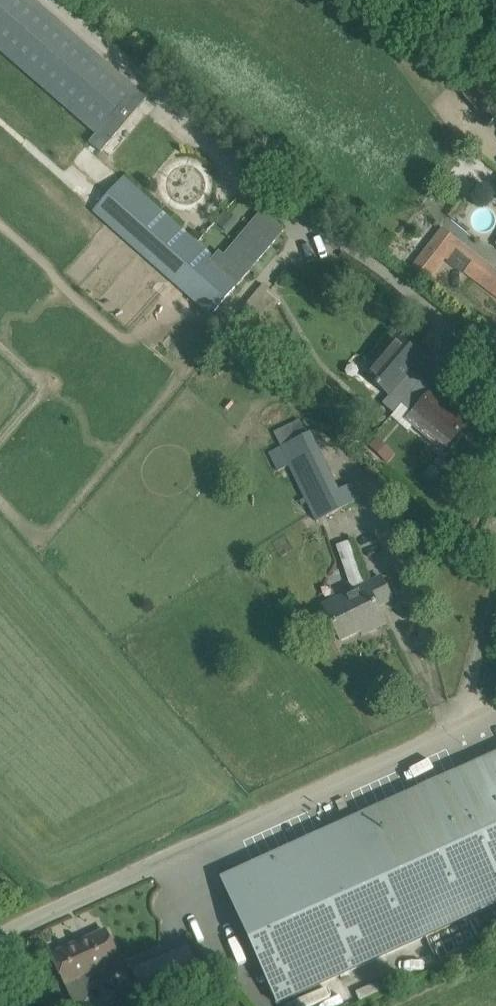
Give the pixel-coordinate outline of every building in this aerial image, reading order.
[(147,99),(34,0),(0,0),(0,50),(97,134),(90,143),(102,153),(147,99)] [(263,213),(225,257),(220,253),(216,258),(0,67),(0,129),(212,314),(281,229),(263,213)] [(458,241),(443,229),(412,269),(427,281),(458,241)] [(495,297),(495,270),(459,241),(446,258),(495,297)] [(243,307),(260,322),(282,299),(265,283),(243,307)] [(394,410),(422,381),(411,372),(423,358),(398,336),(365,371),(390,395),(385,402),(394,410)] [(441,450),(470,420),(434,389),(433,390),(422,381),(394,410),(396,412),(391,416),(409,431),(414,425),(441,450)] [(378,455),(387,445),(378,436),(368,446),(378,455)] [(277,471),(289,465),(280,448),(269,453),(277,471)] [(354,484),(308,505),(316,521),(361,499),(354,484)] [(336,546),(352,590),(323,603),(342,641),(369,627),(371,631),(386,624),(377,606),(393,599),(382,576),(366,583),(351,541),(336,546)] [(221,878),(278,1004),(495,905),(495,754),(221,878)] [(52,955),(65,983),(75,1005),(93,997),(87,984),(99,979),(95,970),(120,960),(106,930),(52,955)] [(133,971),(146,1000),(200,975),(187,946),(167,955),(169,961),(141,974),(138,968),(133,971)] [(131,985),(115,993),(122,1005),(141,1005),(131,985)]
